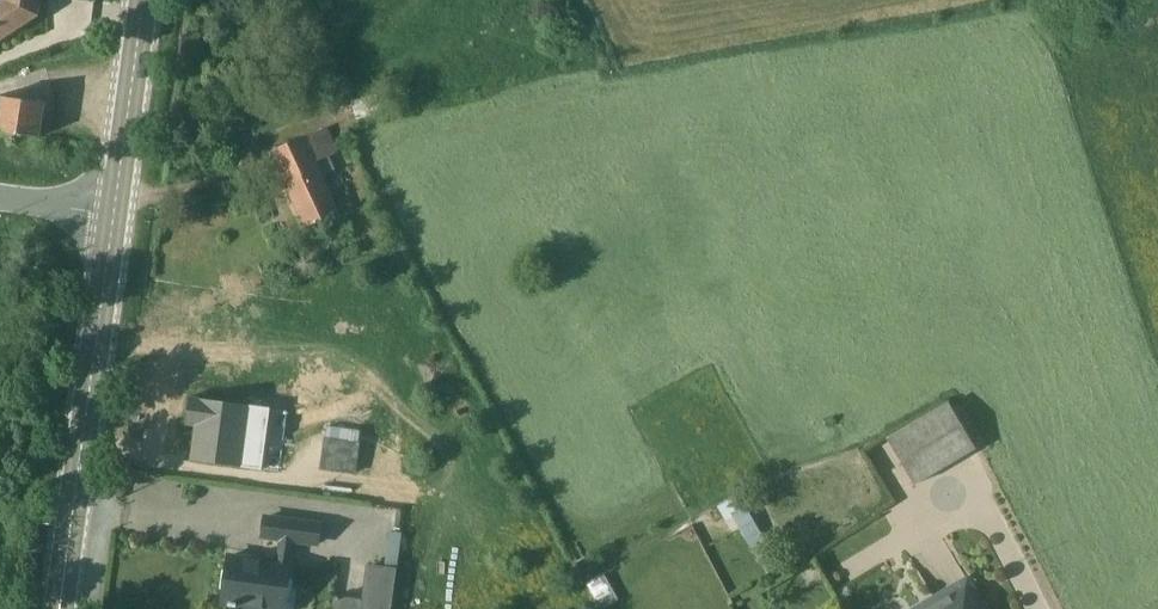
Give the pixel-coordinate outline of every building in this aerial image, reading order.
[(40,0),(2,0),(0,1),(0,41),(38,16),(40,0)] [(350,103),(356,121),(380,113),(375,95),(350,103)] [(38,137),(39,137),(44,104),(2,97),(0,98),(0,132),(38,137)] [(327,127),(270,151),(306,229),(339,212),(323,177),(334,171),(328,157),(338,152),(327,127)] [(269,409),(188,398),(185,425),(194,427),(190,461),(260,471),(269,409)] [(888,442),(912,484),(976,447),(951,405),(888,442)] [(359,431),(327,426),(325,438),(324,438),(319,471),(354,476),(360,444),(357,443),(359,431)] [(322,522),(263,514),(260,539),(277,542),(275,561),(228,557),(221,604),(222,605),(256,608),(292,608),(295,590),(289,589),(292,562),(291,561),(293,544),(319,547),(322,522)] [(402,534),(401,533),(399,533),(401,520),(400,519),(391,518),(384,567),(366,565),(365,569),(366,569),(361,600),(336,597),(334,608),(391,608),(402,534)] [(599,605),(615,598),(603,572),(587,580),(599,605)] [(967,575),(908,608),(987,608),(967,575)]
